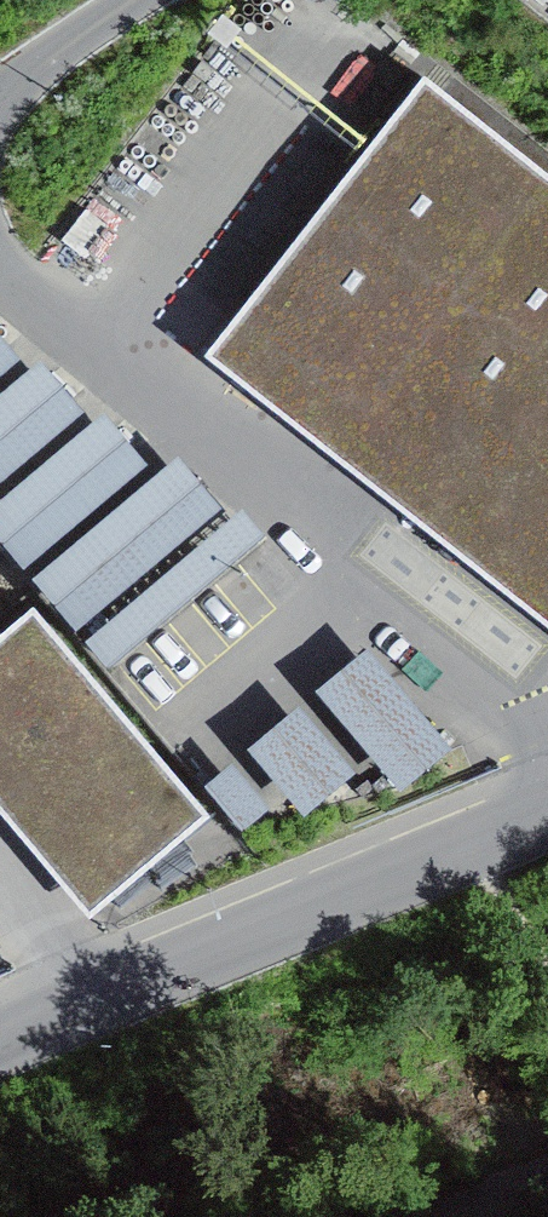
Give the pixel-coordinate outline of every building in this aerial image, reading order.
[(209,352),(547,619),(547,178),(424,80),(209,352)] [(19,360),(0,337),(0,377),(19,360)] [(40,363),(0,397),(0,482),(82,413),(40,363)] [(105,415),(0,504),(0,537),(27,568),(147,465),(105,415)] [(221,510),(177,458),(33,579),(76,631),(221,510)] [(86,643),(106,667),(115,660),(258,540),(264,536),(243,512),(86,643)] [(96,915),(210,818),(34,610),(0,639),(0,802),(96,915)] [(369,650),(317,693),(401,792),(452,748),(369,650)] [(355,775),(300,709),(250,750),(305,816),(355,775)] [(231,769),(207,789),(243,830),(267,810),(231,769)]
